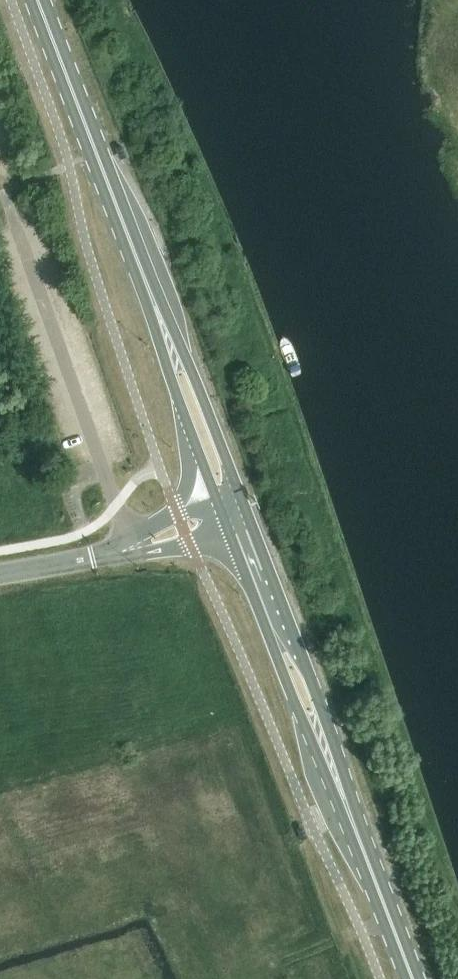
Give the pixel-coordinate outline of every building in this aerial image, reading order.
[(0,268),(0,284),(13,273),(5,263),(0,268)]
